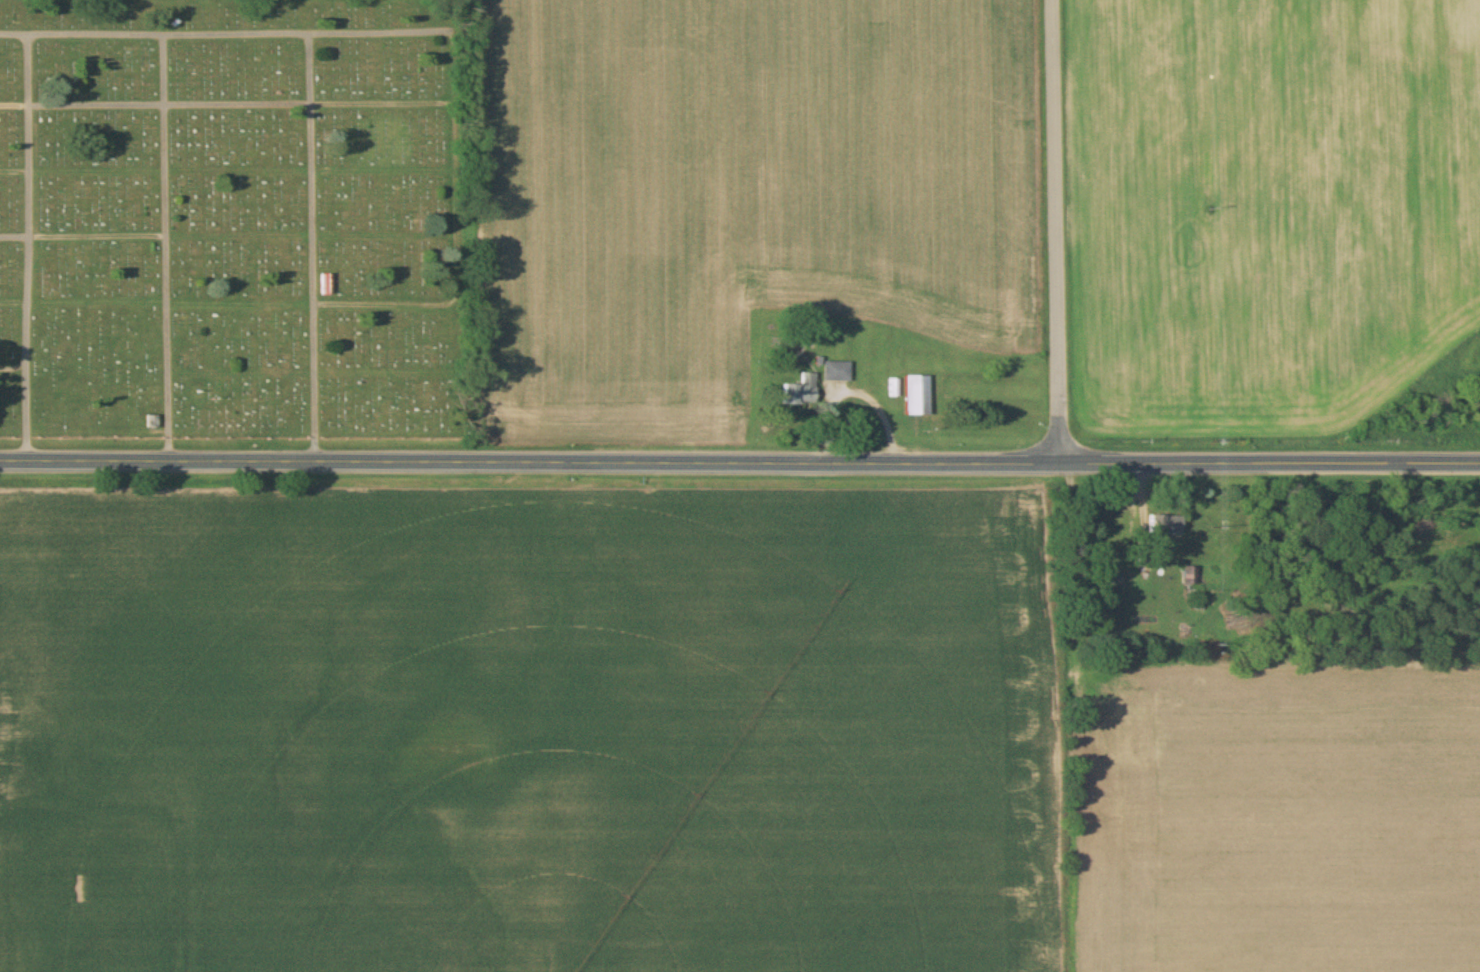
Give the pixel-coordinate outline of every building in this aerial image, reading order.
[(824,381),(849,381),(849,362),(824,362),(824,381)] [(813,403),(813,373),(802,373),(802,385),(787,385),(787,403),(813,403)] [(929,376),(904,376),(904,416),(929,416),(929,376)] [(1178,515),(1145,515),(1145,534),(1178,534),(1178,515)]
